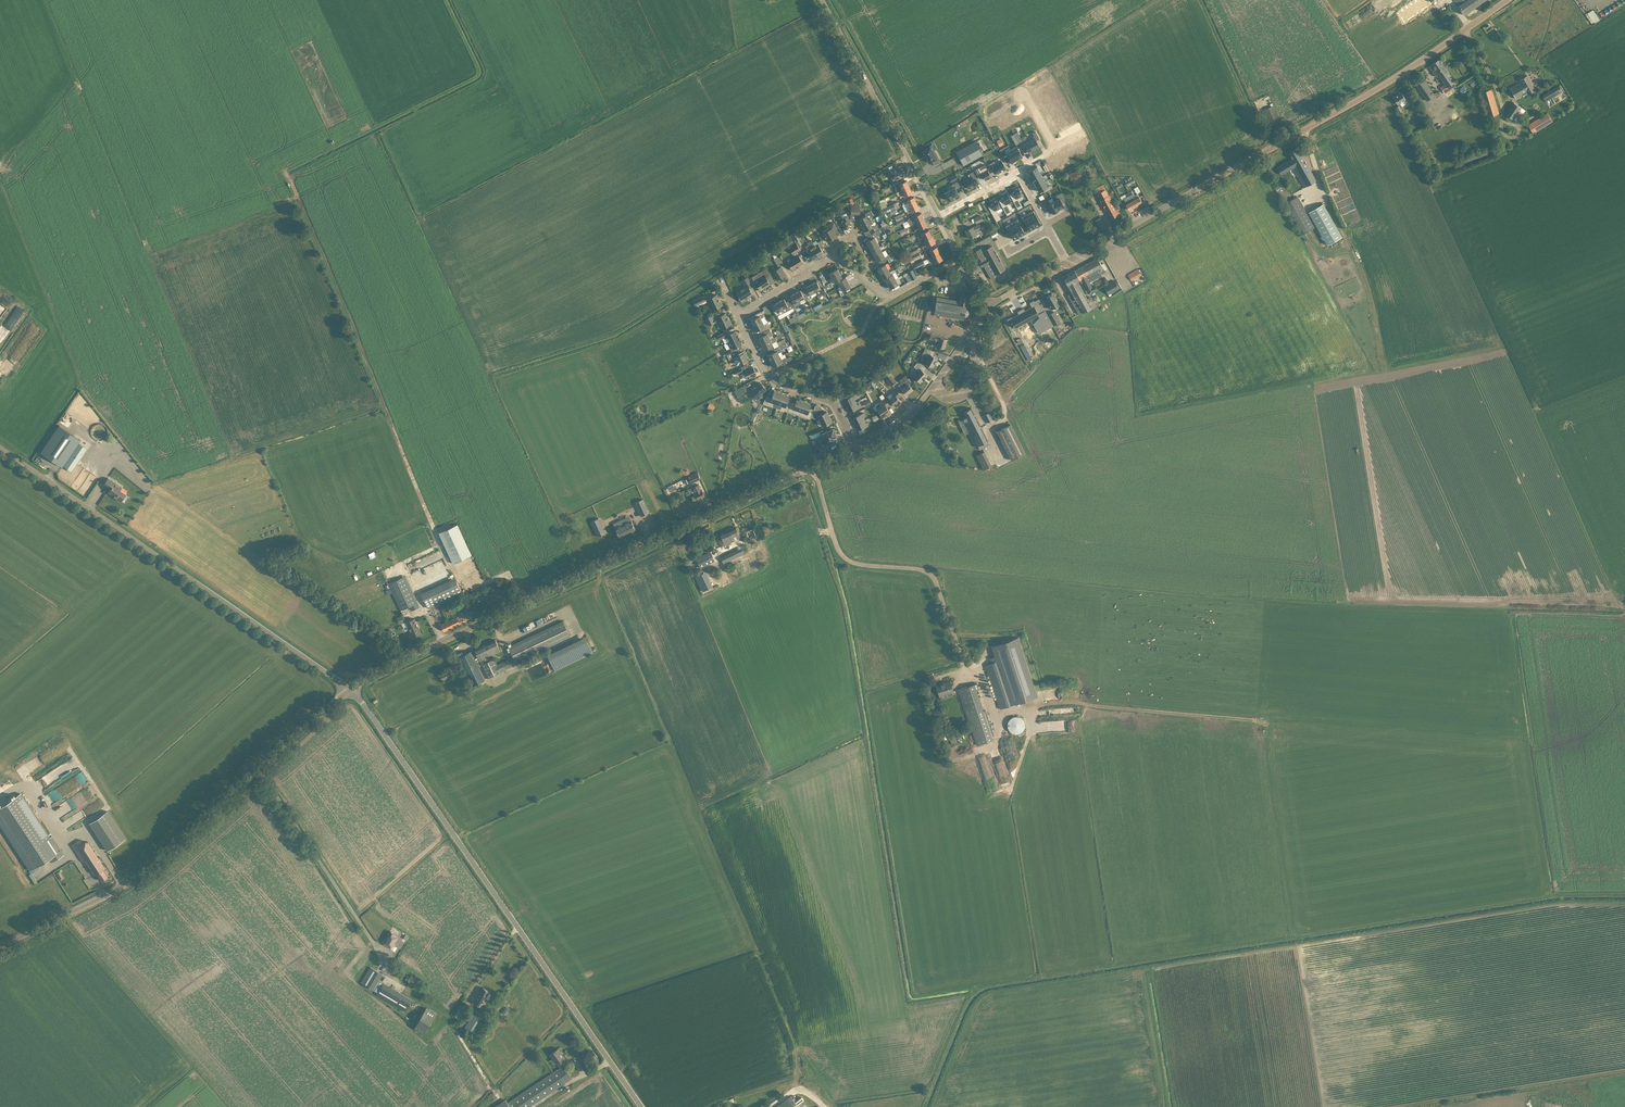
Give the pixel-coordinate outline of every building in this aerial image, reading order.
[(1404,23),(1431,4),(1429,0),(1417,0),(1397,14),(1404,23)] [(1458,5),(1465,15),(1485,0),(1464,0),(1458,5)] [(1587,12),(1593,22),(1599,19),(1593,8),(1587,12)] [(1457,84),(1443,63),(1440,59),(1429,66),(1432,70),(1436,76),(1437,76),(1438,77),(1440,76),(1445,84),(1441,87),(1445,93),(1453,87),(1457,84)] [(1510,88),(1513,93),(1516,98),(1527,92),(1528,94),(1536,90),(1530,80),(1527,75),(1520,80),(1521,82),(1510,88)] [(1435,96),(1426,82),(1423,78),(1415,83),(1418,87),(1427,101),(1435,96)] [(1037,95),(1040,100),(1050,95),(1047,89),(1049,88),(1047,85),(1041,88),(1043,91),(1037,95)] [(1563,92),(1559,85),(1542,96),(1546,102),(1563,92)] [(1481,91),(1483,97),(1488,116),(1499,113),(1492,88),(1481,91)] [(1406,99),(1405,97),(1402,92),(1394,97),(1397,102),(1398,104),(1406,99)] [(1050,95),(1040,100),(1043,106),(1049,103),(1050,104),(1051,106),(1057,103),(1055,99),(1053,101),(1050,95)] [(1409,102),(1412,108),(1420,104),(1417,99),(1409,102)] [(1514,119),(1522,108),(1513,102),(1505,114),(1514,119)] [(1274,105),(1264,110),(1272,127),(1282,122),(1274,105)] [(1014,127),(1024,122),(1021,117),(1026,115),(1022,108),(1013,113),(1016,118),(1010,121),(1014,127)] [(1050,119),(1058,114),(1056,109),(1047,114),(1050,119)] [(1423,111),(1417,112),(1419,121),(1426,119),(1423,111)] [(1547,113),(1541,116),(1547,125),(1553,121),(1547,113)] [(1058,114),(1050,119),(1052,124),(1061,119),(1058,114)] [(1055,128),(1064,124),(1061,119),(1052,124),(1055,128)] [(1533,133),(1537,131),(1531,122),(1528,125),(1533,133)] [(1064,124),(1055,128),(1058,134),(1067,129),(1064,124)] [(1023,141),(1017,131),(1014,134),(1016,138),(1019,143),(1023,141)] [(1029,141),(1034,149),(1040,146),(1036,140),(1039,139),(1036,131),(1032,133),(1034,136),(1028,139),(1029,141)] [(982,137),(963,147),(970,161),(990,150),(982,137)] [(1016,146),(1011,149),(1016,159),(1022,156),(1019,149),(1021,148),(1019,143),(1016,138),(1013,140),(1016,146)] [(1023,144),(1025,146),(1028,152),(1034,149),(1029,141),(1023,144)] [(1083,141),(1078,144),(1083,153),(1088,150),(1083,141)] [(1077,156),(1083,153),(1078,144),(1073,147),(1077,156)] [(930,146),(923,150),(929,162),(932,160),(934,165),(941,162),(935,150),(933,151),(930,146)] [(1278,167),(1280,172),(1282,175),(1294,168),(1305,188),(1317,181),(1298,147),(1289,152),(1292,158),(1278,167)] [(1485,148),(1473,153),(1475,158),(1488,154),(1485,148)] [(1011,162),(1016,159),(1011,149),(1005,152),(1007,155),(1011,162)] [(1064,152),(1059,154),(1063,163),(1069,160),(1064,152)] [(1063,163),(1059,154),(1054,157),(1058,166),(1063,163)] [(997,173),(1006,168),(1001,160),(995,163),(994,161),(989,164),(991,169),(994,167),(997,173)] [(901,169),(900,168),(898,169),(897,166),(890,169),(891,172),(889,172),(891,176),(895,175),(896,179),(904,175),(903,174),(904,174),(903,171),(902,172),(901,169)] [(983,177),(984,180),(990,177),(986,170),(987,170),(985,167),(979,170),(978,168),(974,170),(974,171),(977,176),(979,179),(983,177)] [(1030,177),(1039,172),(1036,167),(1027,172),(1030,177)] [(1068,174),(1071,181),(1081,176),(1078,170),(1068,174)] [(967,179),(971,187),(977,184),(974,178),(977,176),(974,171),(969,173),(971,177),(967,179)] [(1041,177),(1039,172),(1030,177),(1032,182),(1041,177)] [(1041,177),(1032,182),(1033,182),(1035,187),(1044,182),(1041,177)] [(909,186),(906,180),(901,183),(895,186),(896,188),(900,186),(901,190),(902,190),(909,186)] [(944,192),(948,199),(953,197),(952,197),(958,193),(956,188),(960,186),(957,181),(951,184),(953,187),(944,192)] [(873,192),(880,189),(878,185),(875,187),(872,182),(868,184),(871,189),(873,192)] [(1047,187),(1044,182),(1035,187),(1038,192),(1047,187)] [(1116,185),(1120,193),(1128,190),(1124,182),(1116,185)] [(1095,189),(1098,193),(1102,200),(1101,200),(1104,205),(1107,210),(1108,209),(1112,218),(1118,214),(1118,213),(1122,211),(1119,206),(1119,205),(1114,208),(1113,205),(1115,204),(1110,195),(1109,195),(1103,184),(1095,189)] [(1023,195),(1017,185),(1012,188),(1014,191),(1009,193),(1016,206),(1021,204),(1018,198),(1023,195)] [(909,186),(902,190),(904,193),(899,195),(900,198),(912,192),(909,186)] [(1012,201),(1006,191),(1001,194),(1003,197),(998,199),(1007,215),(1012,213),(1007,204),(1012,201)] [(1056,198),(1052,200),(1057,209),(1061,207),(1061,206),(1063,205),(1061,202),(1065,200),(1060,191),(1054,195),(1056,198)] [(1132,191),(1129,192),(1131,195),(1137,205),(1143,202),(1140,196),(1139,196),(1138,193),(1135,195),(1132,191)] [(1130,210),(1137,205),(1131,195),(1129,192),(1126,194),(1127,197),(1124,198),(1127,203),(1126,204),(1130,210)] [(917,202),(914,196),(902,202),(903,204),(908,202),(909,206),(917,202)] [(1298,196),(1284,203),(1302,235),(1315,227),(1298,196)] [(1001,207),(995,197),(991,200),(992,203),(988,205),(995,219),(1000,216),(996,210),(1001,207)] [(1057,209),(1052,200),(1047,203),(1046,201),(1043,203),(1046,210),(1049,208),(1052,212),(1057,209)] [(907,212),(908,214),(919,208),(917,202),(909,206),(911,210),(907,212)] [(896,208),(893,204),(882,209),(884,213),(896,208)] [(1324,204),(1309,212),(1317,226),(1328,245),(1343,237),(1324,204)] [(858,219),(861,225),(873,219),(872,216),(873,215),(871,210),(865,213),(866,215),(858,219)] [(1033,210),(1027,213),(1022,216),(1029,230),(1035,227),(1041,223),(1033,210)] [(924,219),(921,212),(909,218),(907,219),(910,225),(916,222),(917,223),(924,219)] [(896,223),(903,219),(901,214),(894,217),(896,221),(895,222),(896,223)] [(849,218),(847,215),(842,218),(842,217),(838,219),(838,220),(840,223),(842,226),(843,226),(845,229),(850,226),(848,224),(851,223),(848,219),(849,218)] [(976,223),(983,220),(981,215),(974,218),(976,223)] [(871,233),(879,229),(876,224),(876,225),(874,222),(875,221),(873,219),(861,225),(865,231),(869,229),(871,233)] [(924,219),(917,223),(918,226),(914,228),(915,231),(922,228),(927,225),(926,223),(924,219)] [(1017,219),(1011,222),(1006,225),(1013,239),(1019,236),(1025,232),(1017,219)] [(821,229),(823,232),(828,241),(837,236),(834,230),(837,228),(834,222),(821,229)] [(972,227),(970,228),(965,230),(969,238),(976,234),(975,232),(982,228),(980,224),(973,227),(972,227)] [(909,231),(907,227),(899,230),(901,235),(909,231)] [(869,240),(866,241),(869,246),(877,242),(880,240),(878,235),(880,233),(881,232),(879,229),(867,236),(869,239),(869,240)] [(920,241),(924,239),(932,236),(929,229),(917,235),(920,241)] [(800,239),(796,231),(791,234),(792,235),(795,240),(796,241),(800,239)] [(914,234),(902,239),(904,243),(916,238),(914,234)] [(922,245),(923,248),(935,242),(932,236),(924,239),(926,243),(922,245)] [(975,242),(978,248),(983,246),(983,248),(986,247),(984,244),(987,243),(987,244),(993,241),(990,236),(975,242)] [(818,255),(823,252),(821,248),(824,246),(821,242),(820,240),(817,242),(818,243),(815,245),(813,242),(811,243),(818,255)] [(812,258),(818,255),(811,243),(809,241),(807,243),(808,244),(805,246),(807,249),(804,251),(807,256),(810,255),(812,258)] [(880,247),(877,242),(869,246),(872,251),(880,247)] [(793,254),(794,256),(790,258),(791,260),(788,262),(793,270),(797,268),(796,266),(803,262),(798,254),(797,254),(796,252),(800,249),(797,244),(789,248),(792,254),(793,254)] [(997,280),(999,279),(998,278),(996,274),(1005,269),(992,245),(984,250),(983,247),(976,251),(982,261),(984,265),(990,277),(992,279),(994,280),(997,280)] [(940,253),(937,246),(925,252),(926,254),(930,252),(932,256),(940,253)] [(882,252),(880,247),(872,251),(874,256),(882,252)] [(910,256),(919,252),(921,251),(919,248),(907,254),(908,257),(910,256)] [(877,261),(885,256),(882,252),(874,256),(877,261)] [(921,256),(919,252),(910,256),(912,261),(921,256)] [(932,256),(928,258),(931,264),(943,259),(940,253),(932,256)] [(773,255),(774,258),(773,259),(779,267),(772,271),(778,280),(786,274),(781,266),(784,264),(778,255),(777,256),(776,254),(773,255)] [(1100,262),(1098,258),(1080,267),(1093,291),(1097,289),(1095,285),(1092,287),(1090,282),(1103,275),(1101,272),(1104,270),(1100,262)] [(925,265),(923,260),(912,266),(915,270),(925,265)] [(888,269),(886,264),(877,268),(880,273),(888,269)] [(1089,293),(1093,291),(1080,267),(1063,277),(1069,288),(1079,282),(1080,281),(1082,283),(1083,282),(1089,293)] [(829,273),(832,278),(840,273),(837,268),(829,273)] [(1142,275),(1138,268),(1128,274),(1132,281),(1142,275)] [(766,286),(767,286),(766,285),(770,283),(766,277),(770,275),(766,269),(762,271),(764,275),(758,279),(759,280),(755,283),(760,290),(766,287),(766,286)] [(891,274),(888,269),(880,273),(883,279),(885,278),(893,274),(893,273),(891,274)] [(840,273),(832,278),(835,282),(837,281),(843,278),(840,273)] [(893,274),(885,278),(888,283),(896,279),(893,274)] [(839,287),(840,286),(848,281),(846,276),(843,278),(837,281),(839,283),(837,284),(839,287)] [(745,287),(736,292),(742,302),(746,299),(747,298),(753,294),(749,288),(752,286),(747,277),(742,280),(745,285),(745,287)] [(898,284),(896,279),(888,283),(890,288),(898,284)] [(816,292),(815,292),(816,292),(817,294),(822,292),(823,294),(823,295),(827,293),(822,285),(820,287),(817,281),(811,284),(816,292)] [(842,291),(843,291),(846,289),(851,286),(848,281),(840,286),(839,287),(837,287),(840,292),(842,291)] [(1119,288),(1115,281),(1104,286),(1108,294),(1119,288)] [(1079,282),(1069,288),(1070,290),(1069,290),(1070,292),(1071,293),(1068,295),(1071,300),(1075,308),(1079,314),(1092,307),(1089,302),(1093,300),(1091,296),(1087,299),(1082,291),(1083,290),(1079,282)] [(815,292),(816,292),(811,284),(806,287),(810,294),(815,292)] [(795,293),(799,300),(801,303),(807,300),(808,299),(803,288),(800,289),(800,290),(795,293)] [(791,298),(788,300),(792,308),(792,307),(796,306),(801,303),(799,300),(795,293),(790,295),(791,298)] [(965,305),(967,294),(959,293),(957,301),(937,297),(936,300),(934,312),(938,312),(937,316),(942,317),(942,313),(963,317),(964,315),(966,314),(967,313),(968,312),(968,310),(967,308),(965,308),(965,305)] [(1052,309),(1060,305),(1055,295),(1054,296),(1052,293),(1047,296),(1051,303),(1049,304),(1052,309)] [(719,298),(718,298),(717,294),(707,299),(712,310),(723,305),(720,298),(719,298)] [(696,305),(705,300),(703,296),(693,300),(696,305)] [(784,298),(779,301),(785,312),(790,309),(788,306),(784,298)] [(1033,323),(1039,333),(1053,325),(1053,326),(1054,325),(1048,315),(1041,304),(1039,299),(1035,302),(1034,300),(1030,302),(1032,307),(1025,310),(1024,308),(1017,311),(1019,314),(1012,318),(1011,317),(1007,319),(1009,323),(1011,322),(1015,327),(1038,314),(1039,317),(1033,323)] [(785,312),(779,301),(774,304),(776,308),(773,310),(776,316),(784,312),(785,312)] [(11,316),(7,321),(14,326),(22,313),(16,309),(11,316)] [(753,325),(762,321),(761,318),(765,316),(762,311),(754,315),(756,317),(750,320),(752,324),(753,324),(753,325)] [(1048,315),(1054,325),(1061,322),(1054,311),(1048,315)] [(728,317),(728,316),(727,317),(725,313),(716,317),(716,318),(714,319),(712,315),(705,318),(709,325),(715,322),(717,320),(721,329),(732,323),(728,316),(728,317)] [(762,321),(753,325),(754,326),(753,327),(755,331),(761,328),(762,332),(771,328),(768,322),(764,324),(762,321)] [(784,332),(789,330),(787,325),(786,325),(784,325),(781,324),(780,324),(784,332)] [(738,334),(737,334),(735,330),(734,331),(729,333),(727,330),(718,335),(719,339),(722,338),(725,337),(726,338),(728,337),(730,341),(739,337),(738,334)] [(929,340),(930,338),(939,341),(937,346),(944,348),(947,338),(926,332),(924,339),(929,340)] [(760,344),(774,337),(772,334),(769,336),(767,333),(759,337),(760,340),(759,341),(760,344)] [(725,351),(727,354),(737,350),(736,347),(740,345),(741,345),(742,344),(740,340),(741,340),(740,340),(741,339),(739,337),(730,341),(732,345),(729,346),(730,348),(728,350),(725,351)] [(775,340),(774,337),(760,344),(761,346),(763,346),(764,349),(773,345),(771,342),(775,340)] [(774,348),(775,351),(767,355),(768,357),(768,358),(769,361),(780,356),(782,355),(781,351),(783,350),(783,349),(788,346),(786,342),(779,345),(774,348)] [(928,357),(925,363),(933,367),(935,363),(937,360),(938,358),(933,355),(935,351),(925,348),(922,354),(928,357)] [(748,356),(745,350),(744,350),(739,353),(737,350),(727,354),(729,360),(735,357),(738,363),(739,363),(740,364),(742,363),(743,363),(744,363),(745,362),(746,362),(746,361),(748,360),(746,357),(748,356)] [(784,365),(793,360),(791,356),(787,358),(786,357),(781,359),(780,356),(769,361),(771,364),(772,364),(773,366),(782,361),(784,365)] [(923,371),(926,367),(918,361),(914,366),(916,368),(919,371),(914,376),(920,382),(923,379),(926,377),(925,376),(927,374),(923,371)] [(752,375),(756,373),(753,366),(744,371),(742,367),(734,370),(736,375),(745,373),(747,379),(753,376),(752,375)] [(892,385),(896,381),(891,375),(887,378),(887,379),(892,385)] [(899,380),(902,383),(905,386),(901,389),(906,394),(912,389),(909,384),(911,382),(908,378),(906,375),(899,380)] [(872,380),(864,385),(867,389),(871,387),(875,384),(872,380)] [(762,392),(766,388),(765,387),(765,386),(763,383),(762,384),(760,382),(757,386),(755,384),(749,390),(755,396),(753,398),(758,403),(760,401),(758,399),(764,394),(762,392)] [(734,390),(738,397),(738,396),(747,392),(744,385),(745,385),(734,390)] [(891,393),(887,396),(896,406),(901,402),(897,397),(900,394),(901,395),(895,388),(891,392),(891,393)] [(774,402),(778,403),(782,393),(774,390),(772,397),(767,395),(763,403),(773,406),(774,402)] [(789,395),(782,393),(778,403),(782,405),(781,409),(788,411),(791,402),(787,400),(789,395)] [(844,396),(842,397),(843,399),(843,400),(844,400),(847,406),(856,402),(854,398),(856,397),(855,394),(850,397),(848,394),(844,396)] [(887,400),(885,397),(882,399),(878,402),(881,407),(877,409),(881,414),(884,418),(891,413),(887,407),(890,405),(887,400)] [(800,400),(797,399),(795,403),(792,401),(791,401),(791,402),(788,411),(788,412),(788,411),(795,413),(796,410),(800,411),(804,401),(800,399),(800,400)] [(810,419),(811,417),(814,409),(813,409),(809,408),(811,404),(808,403),(808,402),(804,401),(800,411),(804,413),(803,416),(810,419)] [(856,402),(847,406),(850,412),(861,406),(859,404),(857,405),(856,402)] [(824,409),(821,407),(818,413),(819,414),(818,415),(823,425),(831,421),(826,411),(825,411),(824,409)] [(980,449),(982,448),(989,445),(973,412),(971,408),(963,412),(965,416),(961,418),(969,433),(975,447),(978,445),(980,449)] [(855,424),(864,420),(862,417),(865,415),(863,412),(852,418),(855,424)] [(986,415),(989,421),(995,418),(992,412),(986,415)] [(866,423),(864,420),(855,424),(858,430),(870,425),(868,421),(866,423)] [(62,466),(78,443),(81,437),(59,422),(40,450),(62,466)] [(996,431),(1011,460),(1025,453),(1010,424),(996,431)] [(833,429),(833,428),(822,433),(826,441),(822,443),(816,446),(819,454),(825,451),(823,446),(827,444),(829,443),(829,444),(833,443),(832,442),(835,440),(834,437),(837,436),(835,432),(836,432),(834,429),(833,429)] [(78,443),(62,466),(71,472),(86,448),(78,443)] [(985,451),(976,455),(983,470),(992,466),(985,451)] [(688,476),(688,477),(691,483),(701,479),(697,472),(688,476)] [(121,487),(108,478),(104,483),(103,484),(110,489),(108,491),(116,497),(115,498),(120,501),(126,494),(120,490),(121,487)] [(699,484),(693,487),(696,494),(690,496),(693,502),(698,499),(705,496),(699,484)] [(649,512),(643,499),(635,502),(641,516),(649,512)] [(605,533),(598,518),(591,521),(597,536),(605,533)] [(623,524),(627,533),(635,529),(631,520),(623,524)] [(627,533),(623,524),(615,527),(619,537),(627,533)] [(716,536),(719,540),(721,546),(741,537),(736,526),(716,536)] [(783,526),(753,539),(757,548),(787,534),(783,526)] [(454,567),(473,558),(458,527),(440,536),(454,567)] [(747,532),(749,538),(755,535),(753,529),(747,532)] [(739,555),(737,550),(729,554),(731,559),(739,555)] [(695,557),(700,567),(715,561),(710,551),(695,557)] [(745,572),(755,568),(751,555),(741,559),(745,572)] [(457,574),(468,569),(469,570),(477,567),(473,559),(454,568),(457,574)] [(400,610),(402,613),(404,612),(403,609),(410,606),(412,611),(420,607),(405,575),(388,584),(400,610)] [(428,608),(462,593),(462,592),(455,577),(421,593),(428,608)] [(450,606),(444,608),(447,615),(453,612),(450,606)] [(467,620),(464,615),(463,613),(440,624),(444,631),(467,620)] [(403,615),(402,615),(397,617),(400,624),(406,621),(403,615)] [(421,632),(419,627),(414,618),(406,622),(411,631),(413,636),(421,632)] [(513,657),(507,659),(497,664),(494,658),(493,656),(492,655),(502,650),(502,649),(500,645),(499,646),(496,639),(475,649),(477,654),(474,656),(471,650),(459,656),(473,685),(485,679),(479,667),(480,666),(478,661),(480,660),(488,678),(517,664),(516,662),(548,647),(571,636),(563,620),(508,646),(513,657)] [(593,651),(586,635),(548,653),(555,670),(593,651)] [(989,658),(991,663),(985,665),(987,670),(1000,709),(1017,703),(1037,696),(1036,691),(1017,637),(991,646),(994,656),(989,658)] [(453,675),(452,674),(450,669),(440,674),(442,679),(443,680),(449,677),(450,679),(453,677),(452,676),(453,675)] [(950,681),(936,685),(939,695),(953,691),(950,681)] [(958,689),(960,695),(977,690),(979,689),(977,683),(958,689)] [(993,739),(984,710),(967,716),(977,745),(993,739)] [(1019,714),(1006,720),(1012,733),(1025,727),(1019,714)] [(0,806),(0,823),(31,870),(49,858),(52,862),(64,854),(52,836),(49,837),(20,793),(0,806)] [(108,809),(88,820),(104,849),(124,839),(108,809)] [(75,849),(80,857),(83,861),(85,860),(95,854),(87,841),(83,844),(75,849)] [(95,854),(85,860),(95,875),(96,874),(100,880),(108,875),(103,868),(104,867),(101,863),(95,854)] [(383,944),(388,946),(391,948),(395,942),(398,937),(394,935),(395,933),(391,931),(385,941),(383,944)] [(361,982),(378,992),(376,995),(396,1006),(399,1000),(408,1006),(412,999),(379,980),(383,974),(370,967),(361,982)] [(483,987),(481,991),(474,1002),(480,1006),(481,1005),(484,1007),(489,1000),(485,998),(487,995),(490,990),(483,987)] [(460,1003),(454,1015),(458,1017),(465,1006),(460,1003)] [(511,1010),(506,1006),(502,1011),(507,1015),(511,1010)] [(424,1032),(436,1013),(426,1007),(415,1027),(424,1032)] [(475,1010),(464,1027),(471,1031),(482,1014),(475,1010)] [(558,1048),(550,1053),(557,1064),(560,1067),(508,1102),(506,1099),(494,1106),(528,1106),(572,1078),(564,1065),(563,1066),(560,1062),(565,1058),(558,1048)] [(579,1088),(575,1090),(576,1094),(586,1091),(583,1084),(578,1086),(579,1088)] [(804,1103),(805,1102),(802,1097),(800,1098),(795,1102),(794,1100),(792,1098),(791,1096),(775,1106),(807,1106),(804,1103)]
